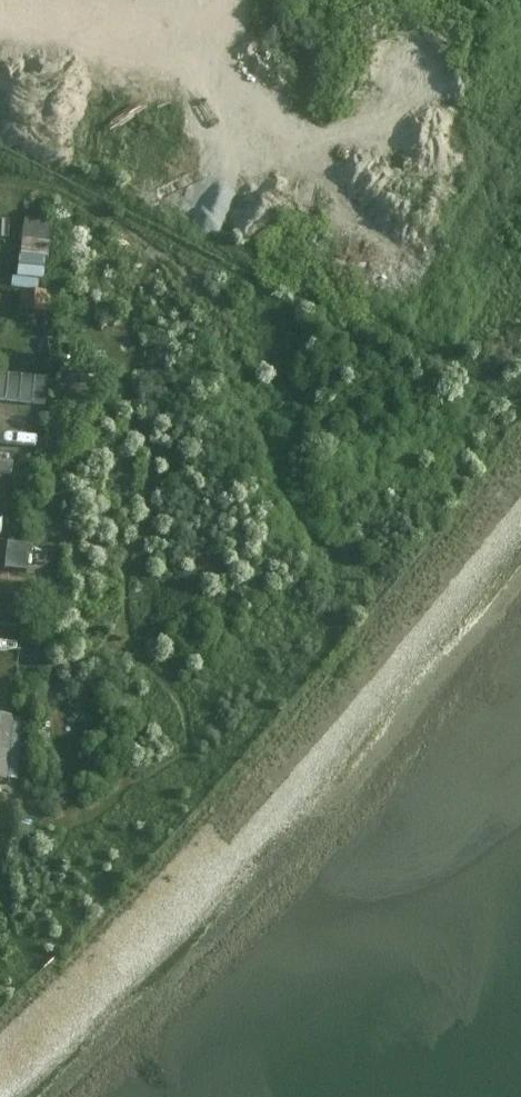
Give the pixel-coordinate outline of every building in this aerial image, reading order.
[(50,219),(20,216),(14,274),(44,278),(50,219)] [(26,287),(25,309),(55,309),(56,287),(26,287)] [(46,404),(49,377),(0,372),(0,399),(46,404)] [(30,541),(3,540),(2,558),(29,560),(30,541)] [(0,715),(0,777),(7,778),(14,717),(0,715)]
